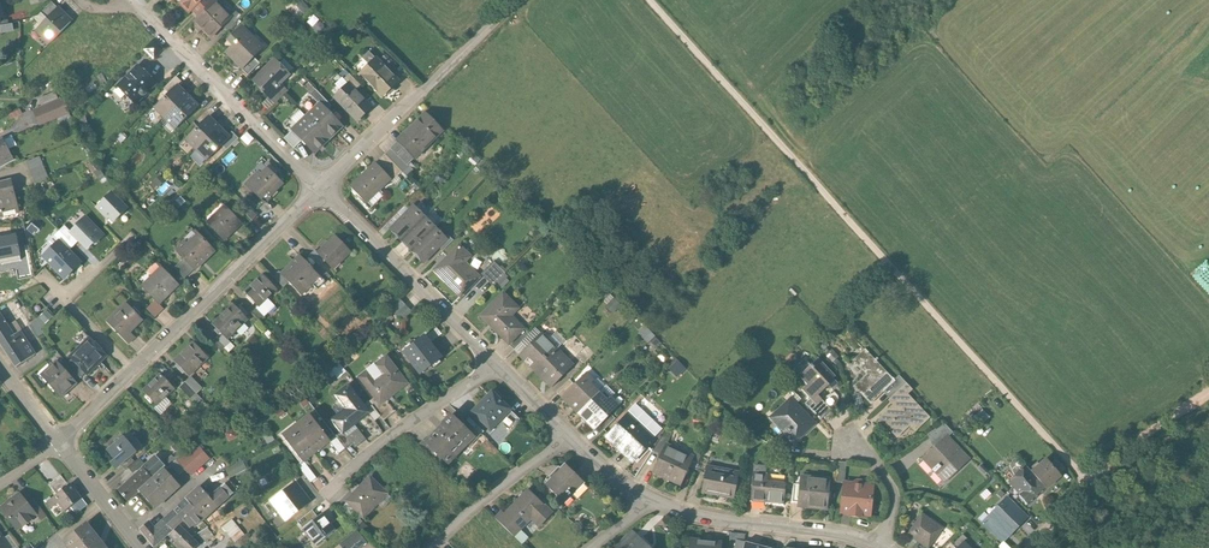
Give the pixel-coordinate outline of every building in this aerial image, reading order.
[(179,1),(189,11),(192,7),(198,13),(211,0),(180,0),(179,1)] [(215,0),(211,0),(198,13),(192,19),(211,37),(222,25),(231,15),(215,0)] [(50,16),(59,6),(53,1),(44,11),(50,16)] [(73,20),(59,6),(50,16),(36,29),(51,43),(73,20)] [(7,19),(8,22),(13,22),(20,20),(26,18),(24,10),(6,14),(7,19)] [(231,15),(222,25),(228,31),(241,17),(235,11),(231,15)] [(8,22),(0,23),(1,32),(14,31),(13,22),(8,22)] [(265,47),(242,24),(230,37),(235,43),(227,52),(243,68),(254,57),(265,47)] [(144,49),(153,59),(163,49),(154,39),(144,49)] [(380,60),(390,71),(395,67),(385,55),(380,60)] [(254,57),(243,68),(248,73),(259,62),(254,57)] [(361,73),(383,96),(399,81),(390,71),(380,60),(377,58),(361,73)] [(290,74),(276,60),(254,81),(274,102),(287,89),(280,83),(290,74)] [(156,82),(139,65),(119,86),(136,102),(142,96),(145,96),(149,92),(149,89),(156,82)] [(332,78),(343,91),(350,84),(344,78),(338,72),(332,78)] [(350,84),(356,91),(360,86),(349,74),(344,78),(350,84)] [(169,91),(176,84),(180,80),(176,76),(165,87),(169,91)] [(188,94),(176,84),(169,91),(154,107),(165,117),(188,94)] [(356,91),(350,84),(343,91),(335,98),(357,122),(372,108),(356,91)] [(319,102),(327,110),(332,105),(317,90),(312,94),(319,102)] [(40,97),(43,105),(59,99),(56,91),(40,97)] [(199,105),(188,94),(165,117),(176,128),(191,113),(199,105)] [(70,113),(64,97),(59,99),(43,105),(34,109),(41,125),(70,113)] [(327,110),(319,102),(306,115),(326,137),(340,124),(327,110)] [(443,130),(425,113),(398,140),(416,158),(443,130)] [(219,125),(208,114),(186,138),(197,148),(219,125)] [(326,137),(306,115),(292,129),(302,140),(312,150),(326,137)] [(230,136),(219,125),(197,148),(208,159),(223,144),(230,136)] [(302,140),(292,129),(284,137),(294,147),(302,140)] [(233,133),(230,136),(223,144),(228,148),(238,137),(233,133)] [(0,142),(0,167),(13,160),(3,140),(0,142)] [(416,158),(398,140),(391,147),(409,165),(416,158)] [(409,165),(391,147),(384,154),(401,171),(407,176),(413,169),(409,165)] [(384,154),(375,163),(389,177),(392,180),(401,171),(384,154)] [(40,158),(26,164),(36,185),(49,178),(40,158)] [(389,177),(375,163),(351,187),(354,191),(365,201),(389,177)] [(277,180),(265,168),(247,185),(264,202),(281,185),(277,180)] [(100,170),(95,173),(99,180),(101,179),(103,182),(107,181),(100,170)] [(159,177),(149,187),(153,191),(159,186),(164,191),(169,186),(159,177)] [(0,183),(0,215),(0,216),(19,212),(11,180),(0,183)] [(128,209),(112,192),(98,205),(114,222),(128,209)] [(180,197),(177,200),(181,205),(185,202),(180,197)] [(207,223),(224,240),(242,221),(225,204),(207,223)] [(252,221),(257,215),(246,204),(241,210),(252,221)] [(423,215),(412,204),(389,229),(400,239),(423,215)] [(435,226),(423,215),(400,239),(411,250),(435,226)] [(103,235),(85,216),(70,230),(80,240),(88,249),(103,235)] [(61,231),(74,245),(80,240),(70,230),(66,226),(61,231)] [(446,237),(435,226),(411,250),(422,261),(438,245),(446,237)] [(58,240),(68,251),(74,245),(61,231),(54,236),(58,240)] [(214,249),(198,233),(177,252),(184,258),(193,268),(214,249)] [(446,237),(438,245),(443,250),(453,239),(448,234),(446,237)] [(0,238),(0,267),(22,262),(16,235),(0,238)] [(350,251),(334,235),(317,251),(325,259),(333,268),(350,251)] [(68,251),(58,240),(42,256),(64,278),(65,279),(81,264),(68,251)] [(470,255),(458,242),(431,267),(459,295),(479,276),(464,260),(470,255)] [(315,250),(309,255),(319,265),(325,259),(317,251),(315,250)] [(315,269),(299,254),(280,273),(288,281),(301,293),(320,274),(315,269)] [(474,267),(481,273),(491,262),(484,256),(474,267)] [(193,268),(184,258),(174,267),(184,277),(193,268)] [(493,262),(481,274),(492,285),(494,283),(497,281),(503,274),(505,273),(500,268),(493,262)] [(319,265),(315,269),(320,274),(326,280),(330,276),(319,265)] [(500,268),(505,273),(508,270),(503,265),(500,268)] [(179,283),(162,267),(142,288),(155,301),(159,304),(179,283)] [(288,281),(280,273),(278,271),(273,276),(284,286),(288,281)] [(275,287),(263,274),(244,293),(257,305),(266,296),(275,287)] [(503,274),(497,281),(500,284),(506,277),(503,274)] [(518,306),(502,289),(501,290),(478,313),(508,342),(520,329),(523,327),(510,314),(518,306)] [(257,305),(256,307),(265,316),(275,306),(266,296),(257,305)] [(396,313),(406,304),(400,298),(390,307),(396,313)] [(164,309),(159,304),(155,301),(147,309),(156,318),(164,309)] [(142,318),(126,302),(106,322),(128,344),(137,335),(131,329),(142,318)] [(247,318),(233,303),(213,323),(221,332),(227,338),(247,318)] [(402,320),(412,310),(406,304),(396,313),(402,320)] [(256,307),(251,312),(260,321),(265,316),(256,307)] [(40,318),(41,319),(45,324),(53,316),(47,311),(40,318)] [(393,317),(388,312),(381,319),(386,324),(393,317)] [(3,314),(0,317),(0,340),(17,366),(36,354),(21,331),(16,334),(3,314)] [(31,326),(37,336),(46,331),(48,326),(45,324),(41,319),(31,326)] [(646,327),(638,335),(646,343),(649,340),(654,335),(646,327)] [(441,333),(437,328),(426,336),(430,341),(441,333)] [(521,341),(525,345),(538,332),(534,328),(526,335),(521,341)] [(520,329),(508,342),(514,348),(521,341),(526,335),(520,329)] [(227,338),(221,332),(214,339),(227,353),(234,345),(227,338)] [(555,349),(538,332),(525,345),(518,352),(534,369),(555,349)] [(426,336),(424,334),(404,349),(421,372),(442,356),(430,341),(426,336)] [(654,335),(649,340),(656,348),(661,342),(654,335)] [(106,354),(90,338),(71,356),(73,358),(85,371),(86,372),(106,354)] [(208,357),(194,342),(175,360),(189,376),(191,374),(208,357)] [(894,379),(865,348),(854,359),(868,374),(855,387),(871,404),(884,391),(895,380),(894,379)] [(572,366),(555,349),(534,369),(552,386),(565,373),(572,366)] [(405,384),(385,355),(358,375),(374,397),(379,403),(385,398),(405,384)] [(68,363),(80,376),(85,371),(73,358),(68,363)] [(565,373),(570,378),(585,363),(580,358),(572,366),(565,373)] [(835,376),(818,359),(800,377),(808,385),(803,390),(811,398),(816,404),(821,399),(818,395),(828,385),(832,388),(837,383),(832,379),(835,376)] [(676,360),(668,368),(676,376),(684,368),(676,360)] [(61,365),(58,361),(42,376),(48,382),(49,384),(49,386),(51,389),(54,389),(62,397),(78,382),(76,380),(61,365)] [(61,365),(76,380),(80,376),(68,363),(65,361),(61,365)] [(332,367),(337,376),(346,371),(341,362),(332,367)] [(562,395),(577,411),(598,390),(589,382),(593,379),(586,372),(574,383),(562,395)] [(189,376),(185,381),(195,391),(197,393),(203,387),(191,374),(189,376)] [(173,388),(160,375),(143,391),(156,404),(173,388)] [(884,391),(890,397),(906,382),(898,375),(894,379),(895,380),(884,391)] [(558,391),(562,395),(574,383),(569,379),(558,391)] [(195,391),(185,381),(179,387),(189,397),(195,391)] [(911,388),(906,382),(890,397),(888,399),(893,403),(879,417),(896,435),(910,423),(916,429),(929,416),(906,393),(911,388)] [(366,410),(346,383),(333,393),(343,406),(328,417),(340,432),(341,432),(352,423),(367,411),(366,410)] [(510,406),(493,389),(472,410),(490,427),(510,406)] [(607,399),(598,390),(577,411),(594,428),(610,413),(617,405),(609,397),(607,399)] [(369,401),(372,405),(380,417),(383,420),(395,411),(385,398),(379,403),(374,397),(369,401)] [(815,423),(791,397),(769,417),(782,431),(793,443),(815,423)] [(831,410),(821,399),(816,404),(811,398),(805,403),(821,420),(831,410)] [(367,411),(374,421),(380,417),(372,405),(366,410),(367,411)] [(471,414),(463,405),(458,410),(467,419),(471,414)] [(654,436),(627,411),(605,435),(632,460),(654,436)] [(329,440),(309,413),(295,423),(316,450),(328,440),(329,440)] [(610,413),(594,428),(600,433),(615,418),(610,413)] [(473,436),(452,416),(427,443),(438,452),(449,463),(473,436)] [(316,450),(295,423),(282,434),(302,460),(316,450)] [(341,432),(351,444),(354,448),(365,440),(352,423),(341,432)] [(928,434),(936,448),(949,436),(953,432),(944,423),(928,434)] [(652,450),(661,454),(666,445),(671,433),(666,430),(652,450)] [(786,450),(793,443),(782,431),(775,438),(786,450)] [(334,436),(344,449),(351,444),(341,432),(340,432),(334,436)] [(137,449),(124,434),(107,449),(114,457),(110,461),(116,468),(120,464),(130,456),(137,449)] [(329,440),(328,440),(339,454),(344,449),(334,436),(329,440)] [(969,457),(949,436),(936,448),(924,459),(944,480),(969,457)] [(438,452),(427,443),(424,439),(419,444),(433,457),(438,452)] [(209,458),(196,444),(178,460),(186,470),(191,475),(209,458)] [(692,456),(666,445),(661,454),(653,473),(680,485),(692,456)] [(162,463),(165,467),(167,469),(171,465),(177,460),(172,454),(162,463)] [(128,501),(139,491),(164,468),(165,467),(162,463),(155,456),(118,490),(128,501)] [(130,456),(120,464),(124,469),(134,461),(130,456)] [(1052,462),(1047,457),(1031,471),(1046,487),(1062,473),(1061,472),(1052,462)] [(1057,458),(1052,462),(1061,472),(1066,468),(1057,458)] [(138,460),(130,466),(134,471),(142,465),(138,460)] [(186,470),(178,460),(177,460),(171,465),(180,475),(186,470)] [(317,480),(302,460),(297,464),(312,484),(317,480)] [(846,463),(839,462),(837,481),(844,482),(846,463)] [(988,469),(981,463),(978,467),(984,473),(985,472),(988,469)] [(584,480),(567,464),(546,485),(564,502),(584,480)] [(738,472),(707,465),(701,492),(733,499),(738,472)] [(1027,504),(1046,487),(1031,471),(1027,466),(1010,482),(1021,493),(1019,495),(1027,504)] [(180,486),(164,468),(139,491),(155,509),(180,486)] [(985,472),(991,477),(992,479),(995,476),(988,469),(985,472)] [(766,473),(753,472),(750,501),(784,504),(786,483),(765,481),(766,473)] [(829,477),(801,474),(800,485),(798,501),(797,504),(825,508),(829,477)] [(49,484),(57,494),(68,485),(60,475),(49,484)] [(387,493),(372,477),(347,501),(358,512),(363,517),(387,493)] [(224,481),(208,496),(217,506),(234,492),(224,481)] [(296,482),(271,500),(286,521),(311,503),(296,482)] [(872,485),(844,482),(841,512),(869,515),(872,485)] [(81,499),(69,484),(68,485),(57,494),(46,503),(50,508),(58,501),(66,511),(81,499)] [(791,500),(798,501),(800,485),(793,484),(791,500)] [(198,486),(183,500),(203,521),(217,506),(208,496),(198,486)] [(553,512),(528,489),(506,514),(522,528),(531,518),(540,526),(553,512)] [(19,493),(0,507),(0,508),(17,530),(36,515),(27,503),(19,493)] [(1027,516),(1008,498),(984,522),(1003,541),(1027,516)] [(27,503),(36,515),(41,522),(46,517),(32,499),(27,503)] [(183,500),(164,518),(174,528),(179,523),(182,520),(190,528),(192,526),(194,528),(203,521),(183,500)] [(358,512),(347,501),(341,507),(352,518),(358,512)] [(304,529),(318,518),(313,511),(299,522),(304,529)] [(522,528),(506,514),(504,511),(496,520),(515,536),(522,528)] [(943,527),(923,512),(909,533),(929,547),(943,527)] [(318,518),(304,529),(316,545),(335,530),(323,514),(318,518)] [(174,528),(164,518),(155,526),(151,521),(140,530),(155,547),(169,534),(174,528)] [(222,527),(239,547),(250,547),(254,546),(233,519),(222,527)] [(174,528),(169,534),(176,541),(174,543),(179,547),(195,547),(200,544),(192,536),(179,523),(174,528)] [(86,524),(63,541),(68,547),(104,547),(86,524)] [(192,536),(200,544),(213,537),(208,527),(192,536)] [(345,547),(358,547),(366,541),(362,535),(357,530),(341,543),(344,547),(345,547)] [(633,530),(616,547),(652,547),(633,530)] [(0,534),(0,547),(10,547),(3,538),(0,534)] [(3,538),(10,547),(16,547),(17,547),(8,535),(3,538)] [(958,547),(959,547),(964,543),(967,539),(963,536),(954,545),(958,547)] [(690,539),(690,547),(721,547),(721,542),(690,539)]
